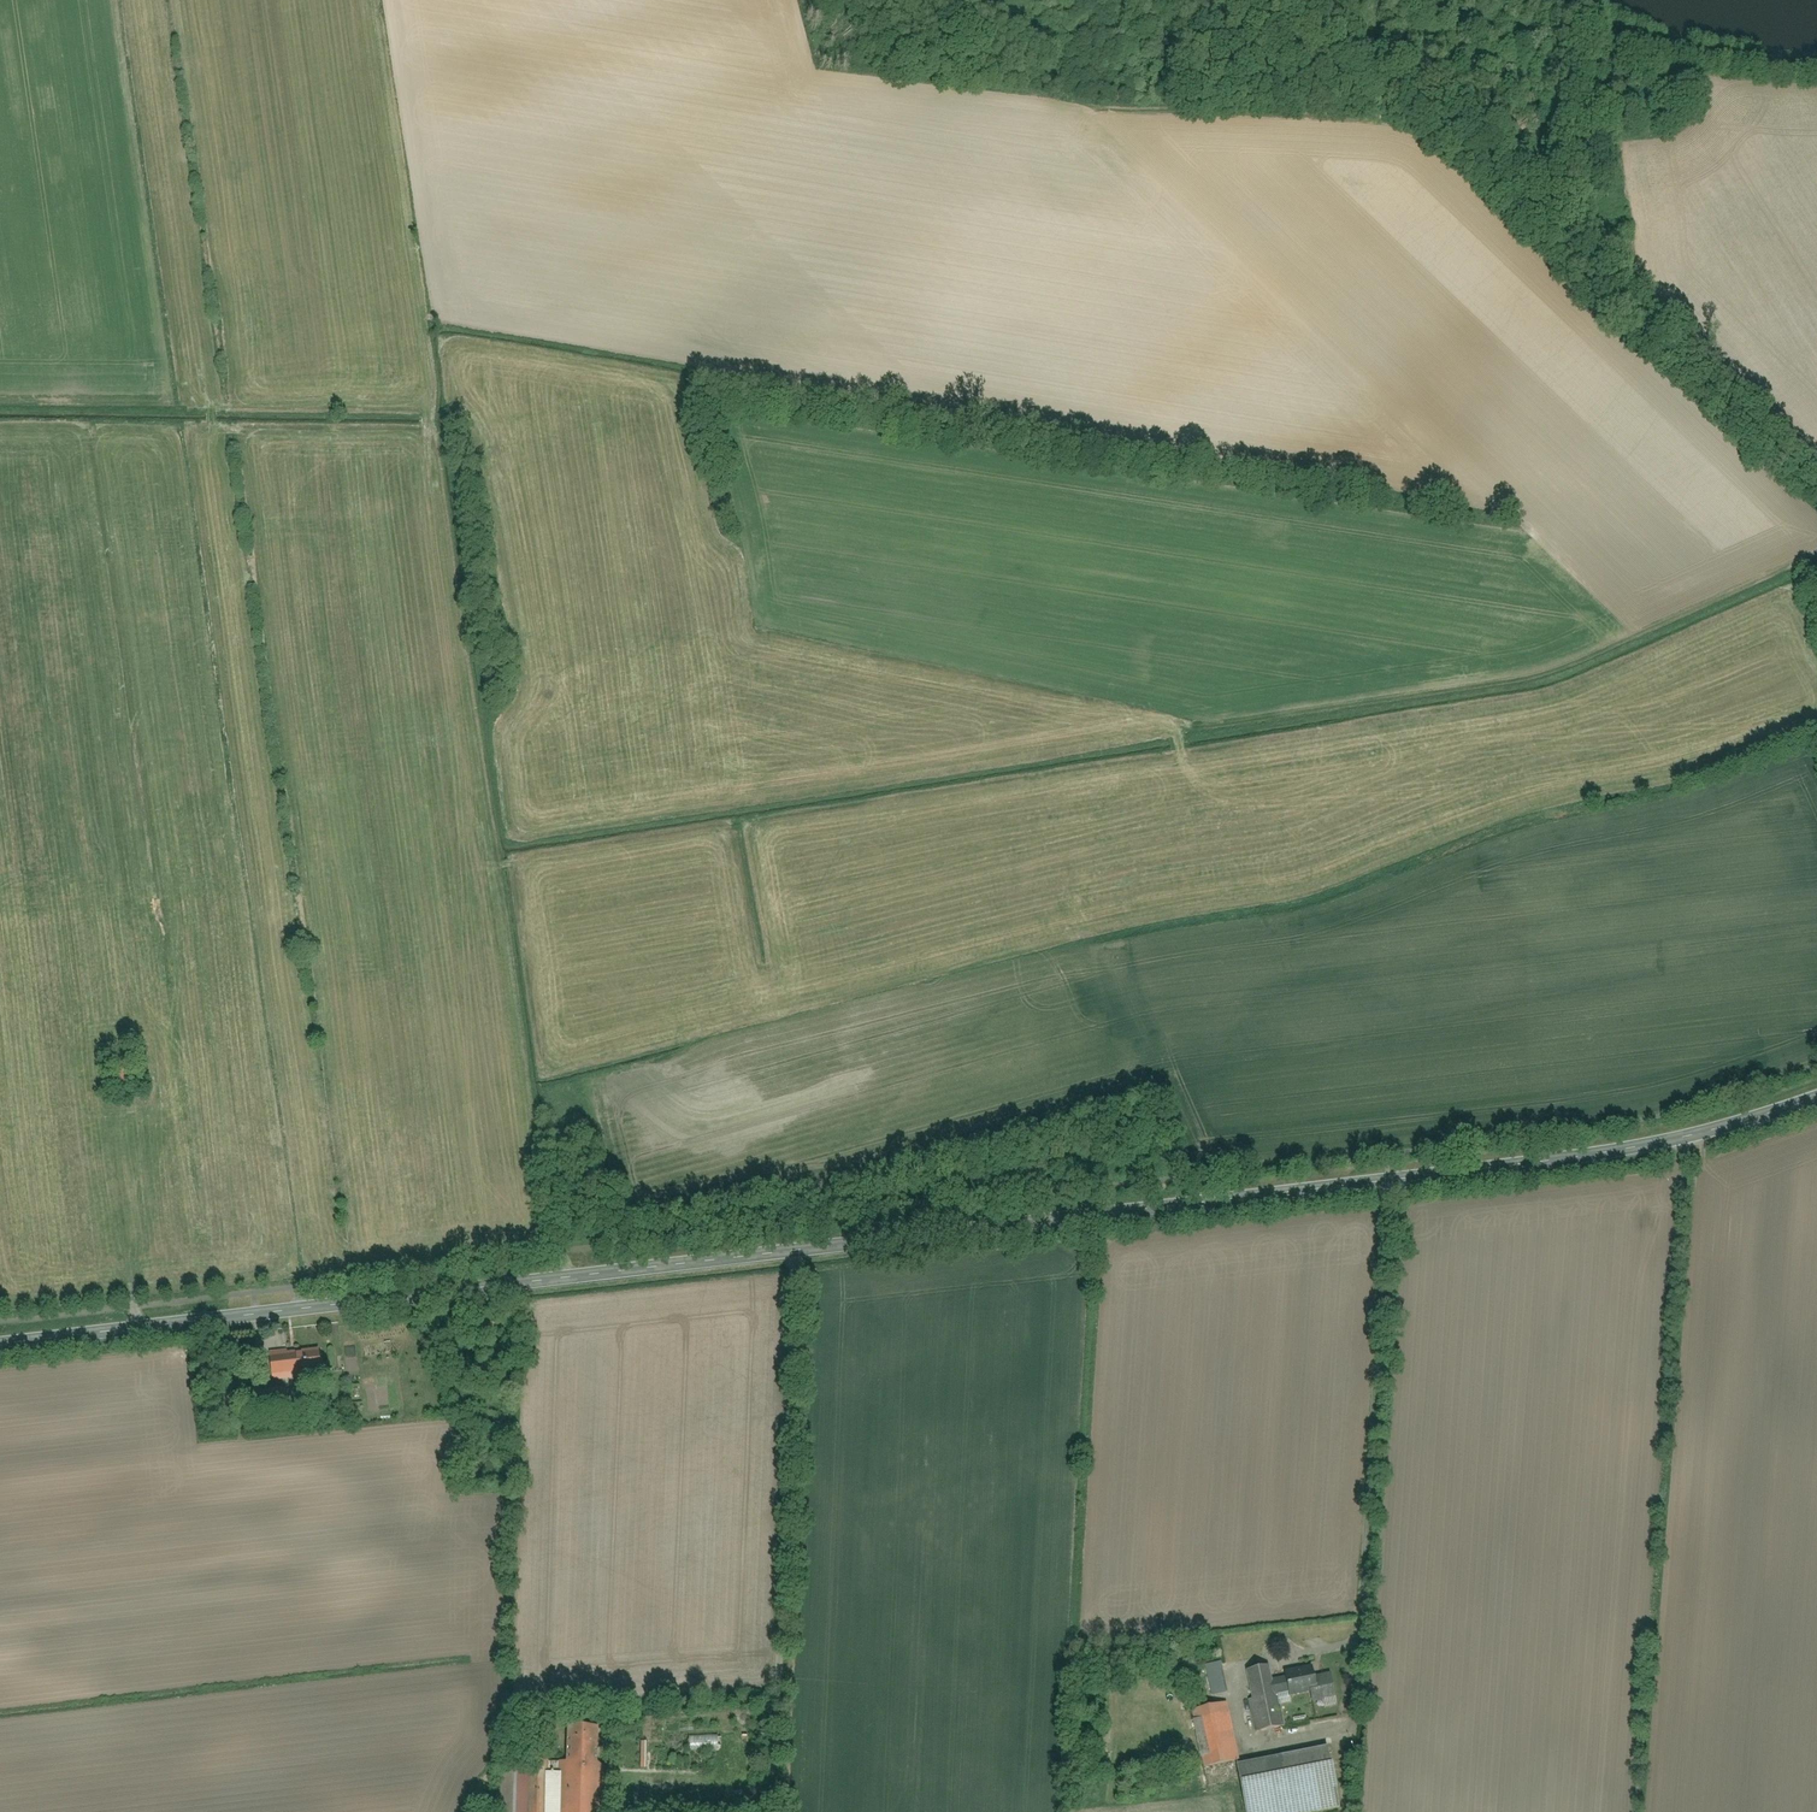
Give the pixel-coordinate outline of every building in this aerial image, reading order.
[(274,1353),(277,1379),(324,1372),(321,1346),(274,1353)] [(1311,1692),(1313,1703),(1337,1698),(1332,1673),(1317,1676),(1316,1668),(1275,1676),(1273,1665),(1246,1671),(1258,1732),(1285,1726),(1281,1706),(1292,1704),(1291,1697),(1311,1692)] [(1229,1706),(1192,1713),(1203,1769),(1240,1761),(1229,1706)] [(560,1811),(602,1811),(604,1727),(563,1726),(560,1811)] [(632,1772),(649,1773),(650,1744),(633,1743),(632,1772)] [(1245,1811),(1309,1811),(1342,1805),(1329,1749),(1235,1770),(1245,1811)] [(498,1811),(548,1811),(549,1761),(499,1760),(498,1811)]
